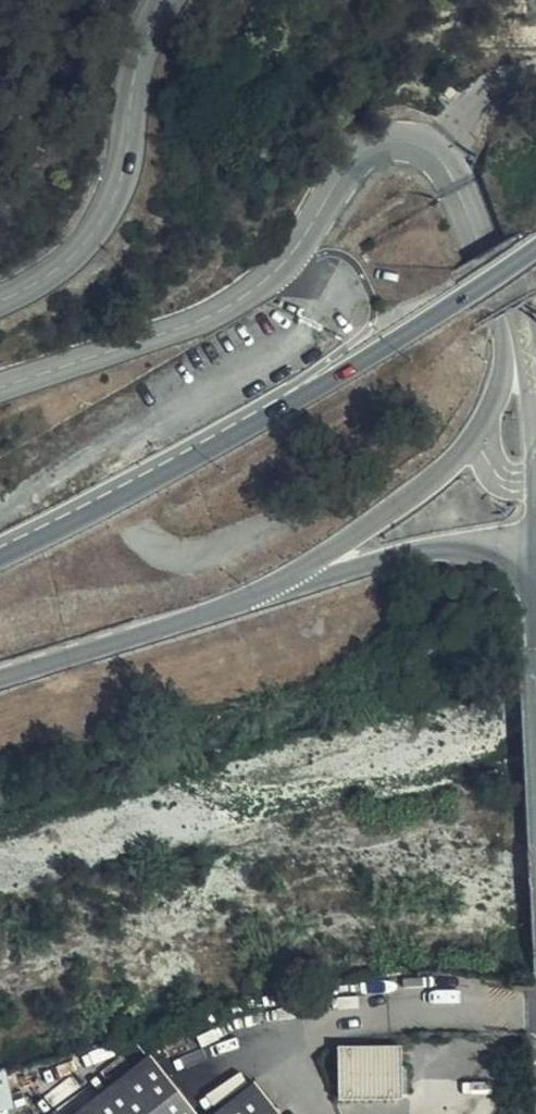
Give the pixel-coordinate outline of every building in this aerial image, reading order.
[(402,1101),(403,1050),(341,1049),(341,1100),(402,1101)] [(149,1057),(77,1113),(194,1113),(149,1057)] [(253,1084),(215,1113),(277,1113),(253,1084)]
